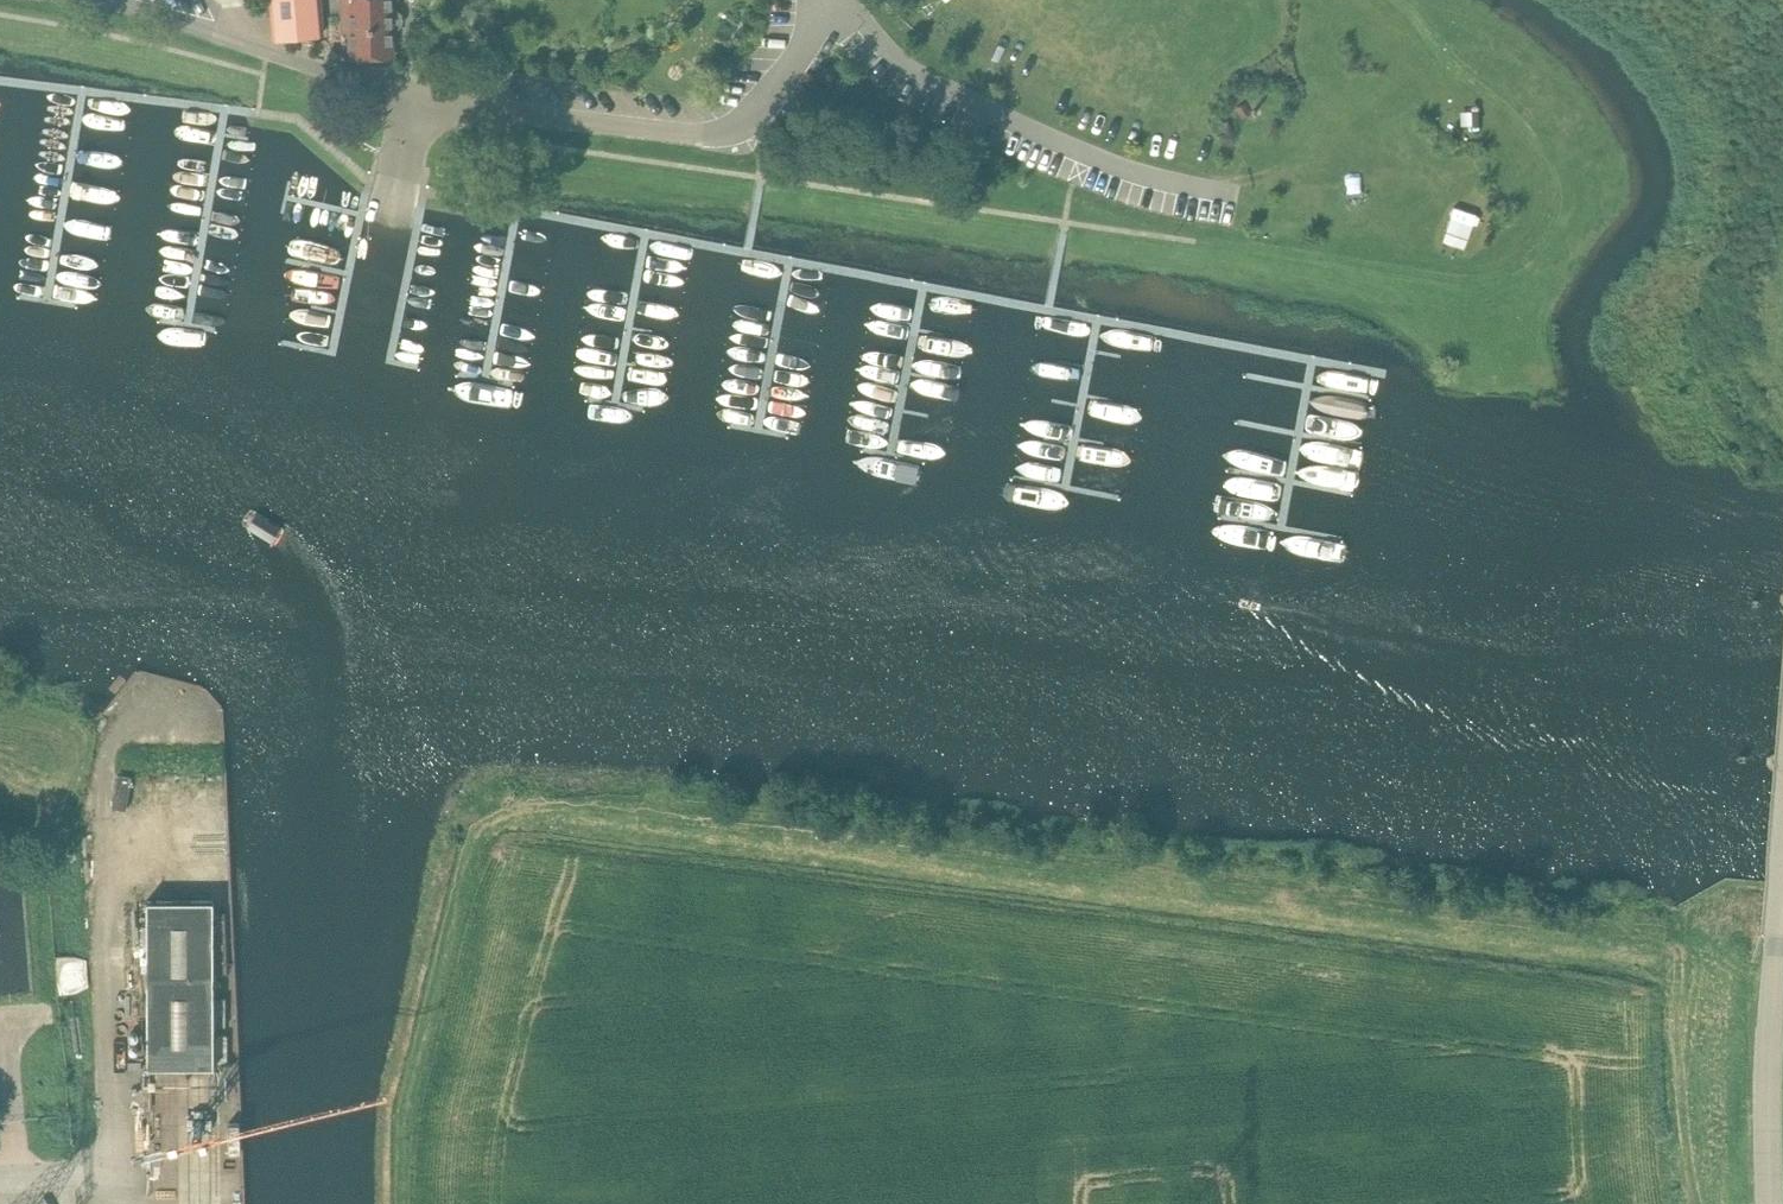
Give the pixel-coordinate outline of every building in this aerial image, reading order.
[(274,38),(323,33),(320,0),(270,0),(274,38)] [(343,7),(344,31),(350,31),(351,57),(392,56),(391,0),(344,0),(343,7)] [(1773,776),(1782,776),(1782,759),(1774,758),(1768,763),(1768,770),(1773,776)] [(213,901),(147,901),(148,1067),(214,1067),(213,901)]
